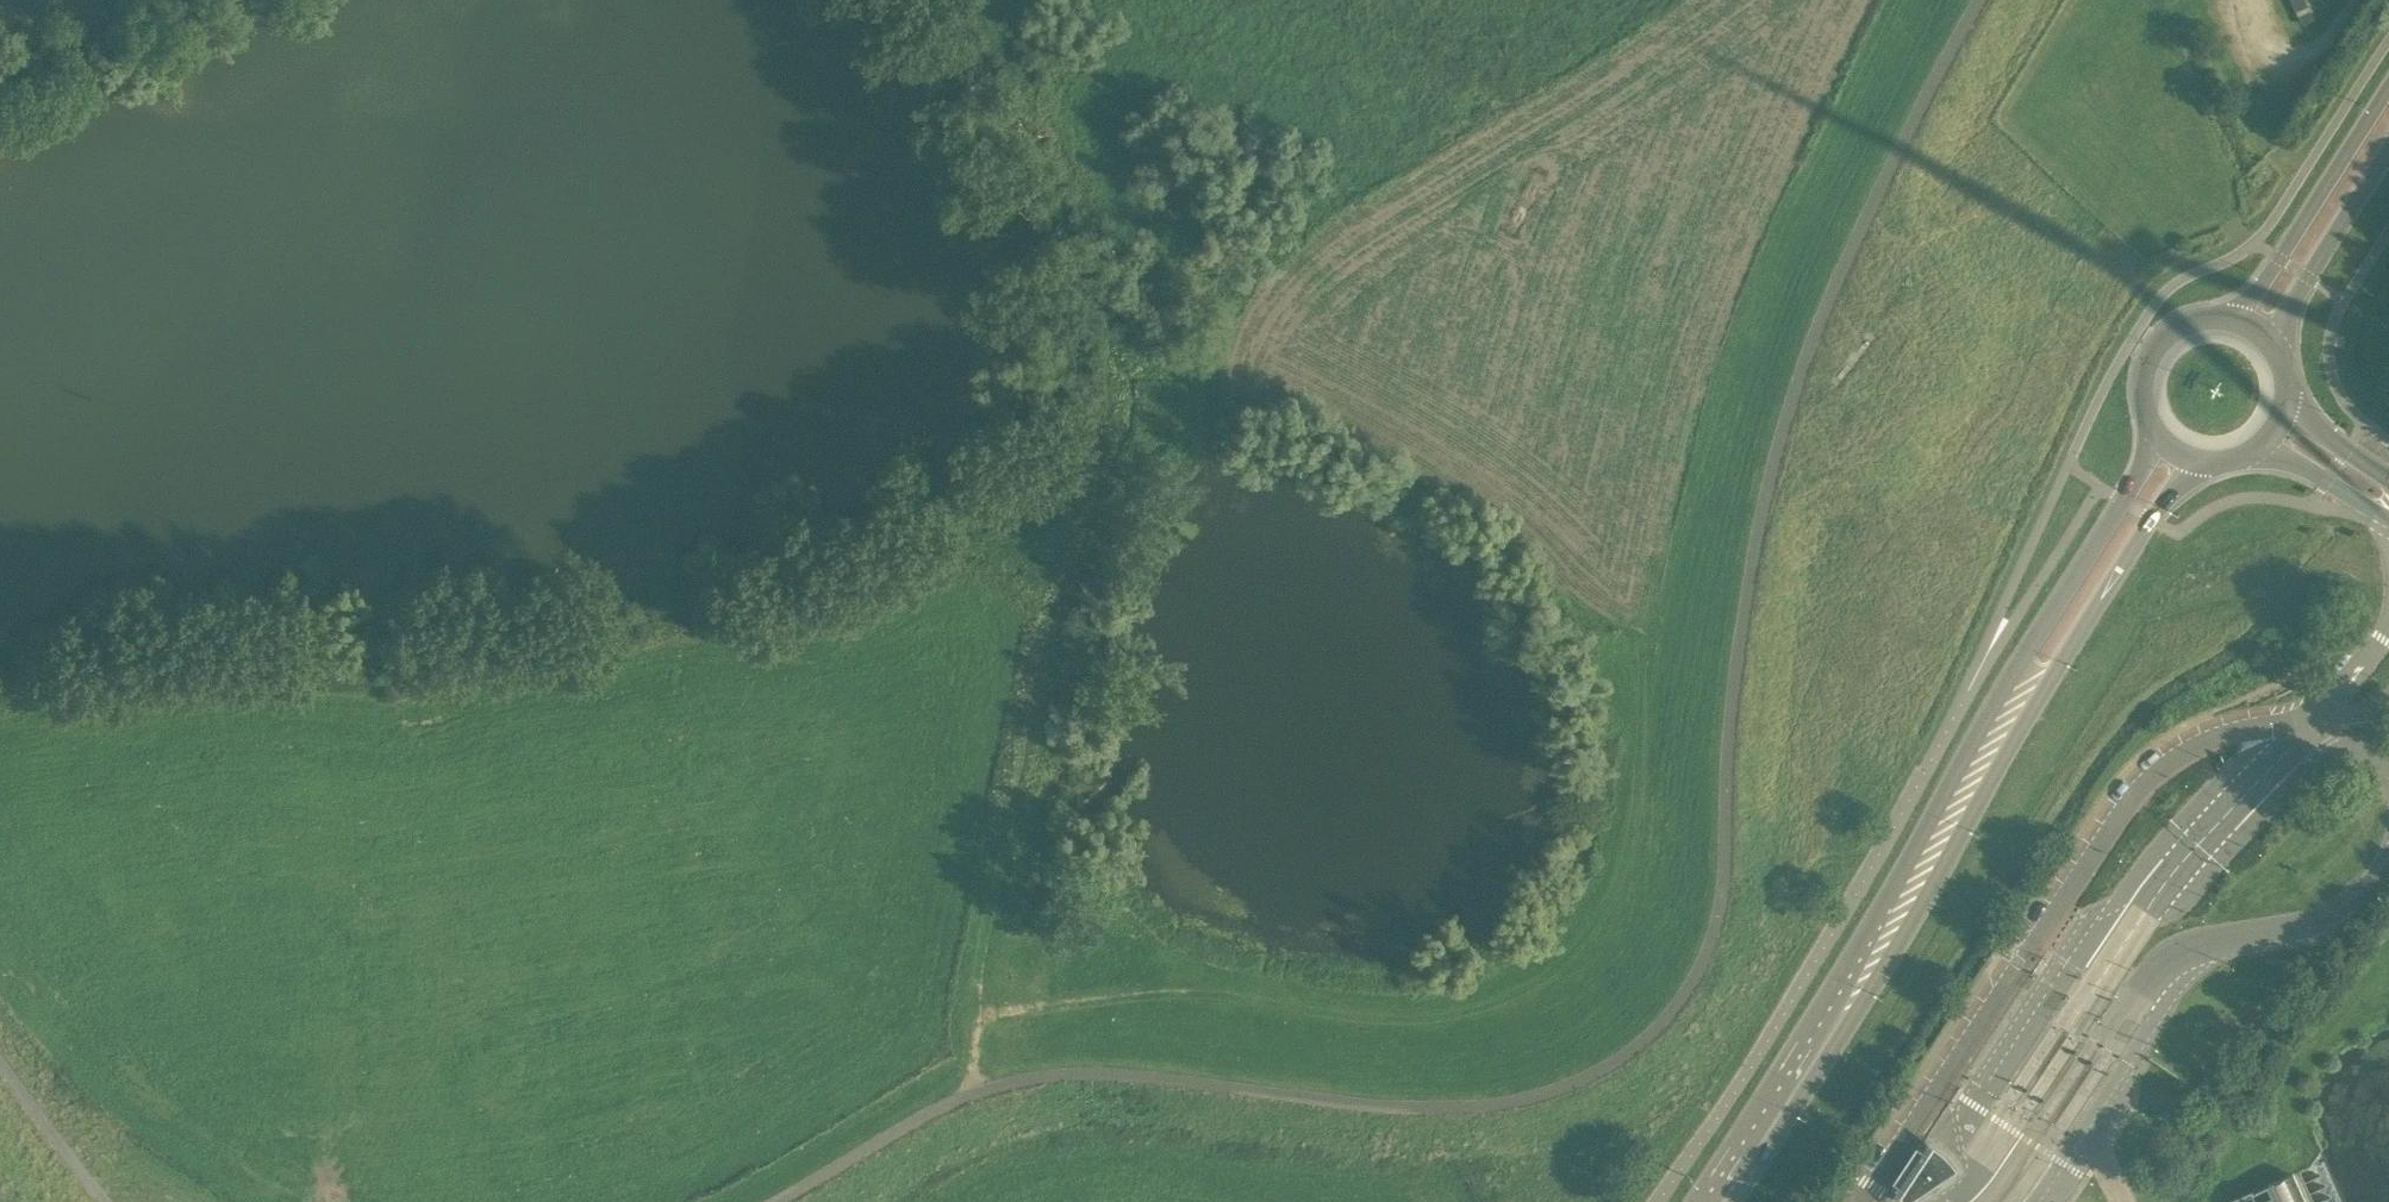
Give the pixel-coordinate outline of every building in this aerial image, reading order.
[(1905,1201),(1911,1201),(1956,1172),(1949,1163),(1941,1156),(1932,1149),(1928,1155),(1917,1148),(1893,1184),(1905,1191),(1901,1197),(1905,1201)] [(2267,1185),(2275,1201),(2306,1201),(2292,1173),(2267,1185)] [(2233,1196),(2236,1201),(2274,1201),(2265,1182),(2233,1196)]
